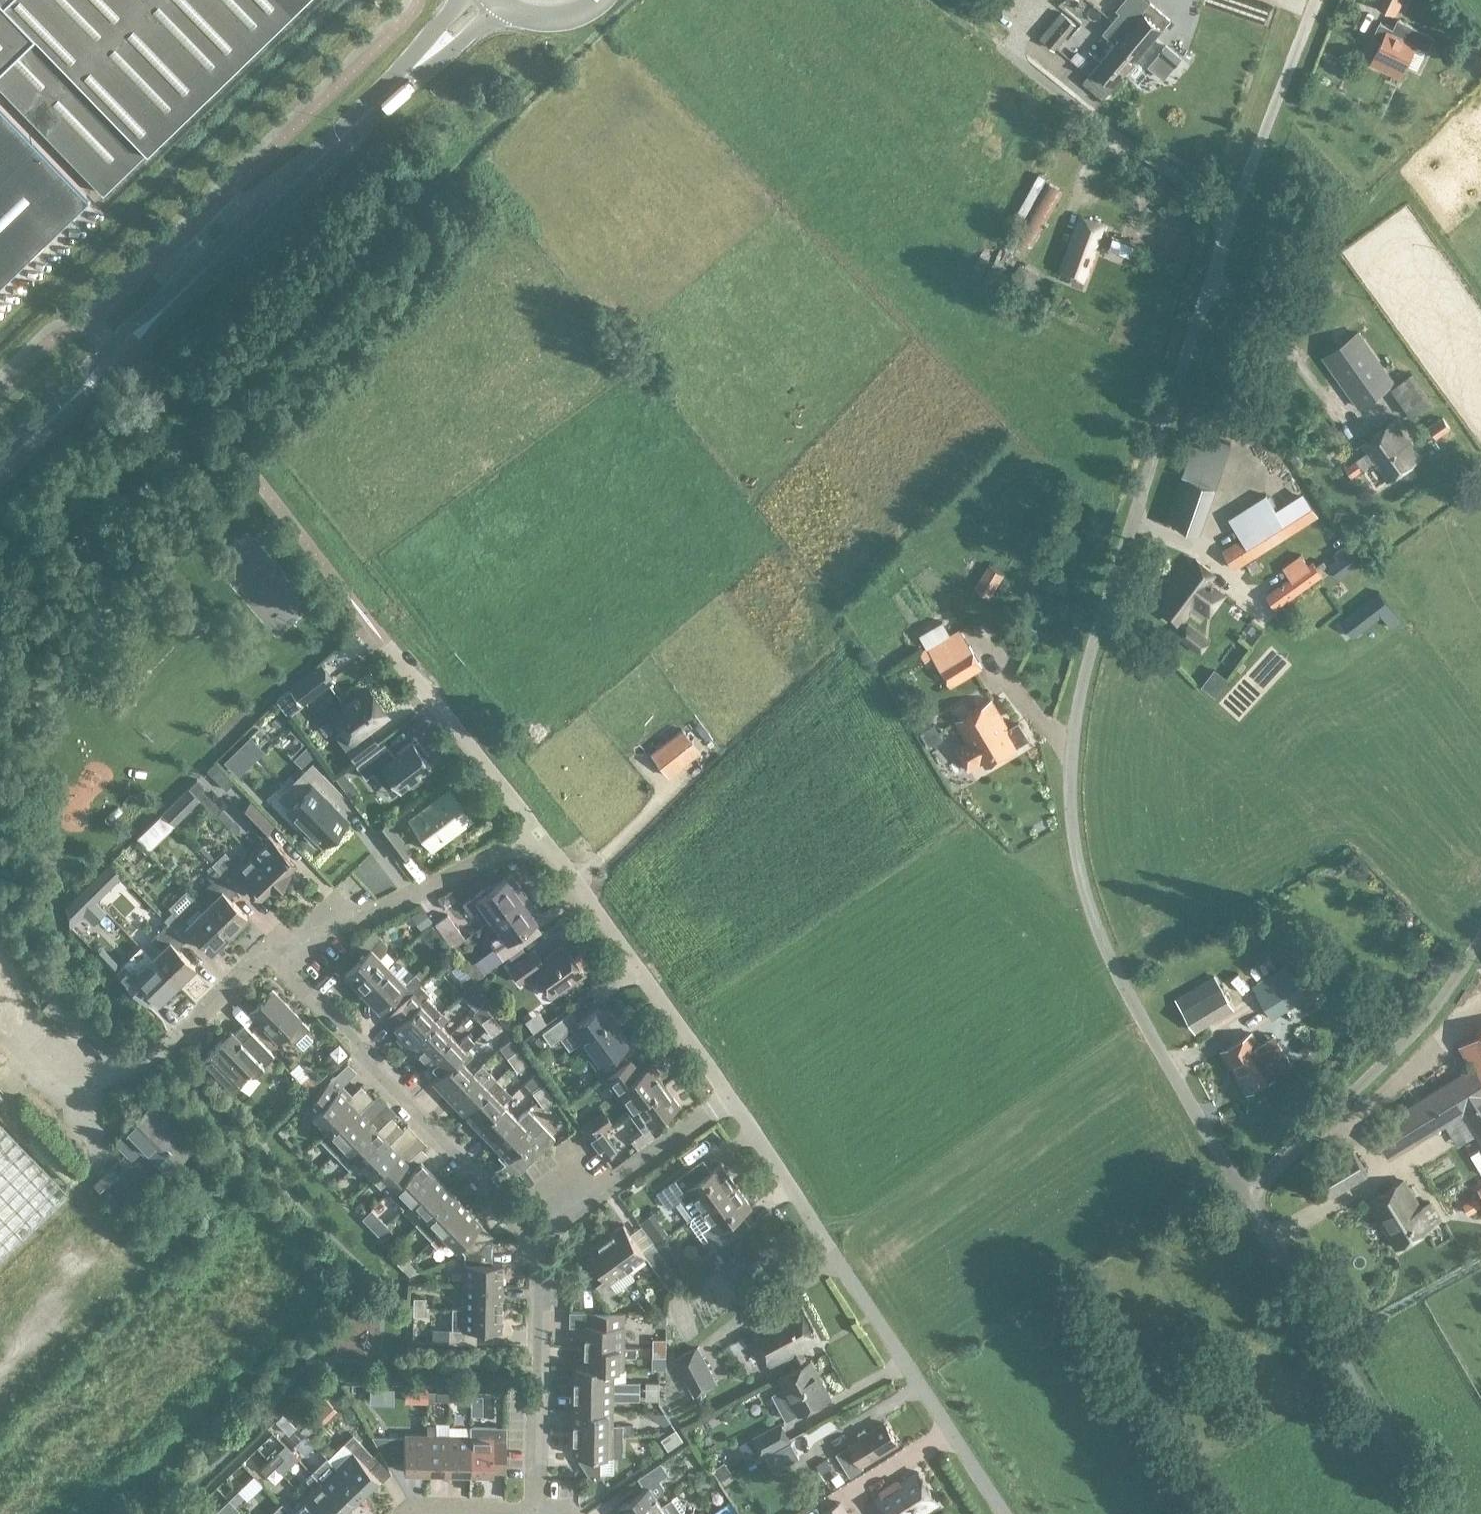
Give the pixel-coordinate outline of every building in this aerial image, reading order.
[(102,193),(301,0),(0,0),(0,87),(102,193)] [(1403,0),(1376,0),(1374,4),(1396,14),(1403,0)] [(1102,98),(1160,29),(1169,19),(1150,2),(1133,22),(1120,11),(1102,32),(1115,43),(1083,82),(1102,98)] [(1055,50),(1076,23),(1062,11),(1040,38),(1055,50)] [(1400,77),(1416,43),(1389,30),(1390,26),(1380,21),(1372,36),(1381,41),(1371,63),(1400,77)] [(1182,57),(1166,44),(1158,54),(1173,67),(1182,57)] [(0,104),(0,165),(30,136),(0,104)] [(86,193),(30,136),(0,165),(0,276),(86,193)] [(1032,247),(1065,189),(1047,180),(1015,237),(1032,247)] [(1079,285),(1103,224),(1080,215),(1060,270),(1074,276),(1071,282),(1079,285)] [(1395,382),(1358,331),(1322,355),(1360,407),(1395,382)] [(1413,373),(1392,388),(1412,417),(1434,402),(1413,373)] [(1428,425),(1436,438),(1450,428),(1442,416),(1428,425)] [(1388,480),(1420,457),(1395,420),(1362,444),(1367,451),(1354,460),(1355,461),(1356,460),(1363,469),(1374,461),(1388,480)] [(1345,468),(1351,477),(1363,469),(1356,460),(1355,461),(1345,468)] [(1200,533),(1216,487),(1215,487),(1182,475),(1166,521),(1200,533)] [(1306,495),(1278,512),(1267,493),(1229,518),(1241,536),(1222,548),(1235,569),(1319,515),(1306,495)] [(1360,563),(1346,543),(1332,553),(1336,557),(1328,563),(1339,579),(1360,563)] [(1275,608),(1322,574),(1311,560),(1307,562),(1300,553),(1282,566),(1289,576),(1264,594),(1275,608)] [(1193,599),(1209,612),(1224,592),(1210,581),(1216,574),(1196,558),(1158,607),(1176,621),(1193,599)] [(990,596),(1003,573),(988,564),(974,587),(990,596)] [(1354,638),(1383,616),(1392,628),(1402,620),(1390,604),(1390,605),(1378,590),(1340,620),(1354,638)] [(1209,639),(1188,622),(1177,636),(1199,652),(1209,639)] [(925,661),(933,656),(950,686),(982,666),(960,629),(920,652),(925,661)] [(333,680),(321,664),(289,688),(301,705),(333,680)] [(332,715),(343,730),(336,735),(355,760),(377,743),(369,732),(368,733),(366,729),(386,714),(367,688),(332,715)] [(955,721),(966,739),(954,746),(968,770),(983,762),(985,766),(1029,739),(1018,721),(1008,727),(991,699),(955,721)] [(649,753),(668,776),(700,751),(682,728),(649,753)] [(223,761),(233,771),(258,745),(250,735),(223,761)] [(389,777),(399,791),(410,783),(412,786),(423,777),(421,774),(431,766),(423,755),(426,753),(417,742),(414,744),(412,741),(393,755),(384,743),(355,765),(365,778),(373,772),(381,783),(389,777)] [(301,767),(315,753),(308,744),(293,759),(301,767)] [(675,789),(707,763),(699,753),(667,779),(675,789)] [(214,763),(207,770),(227,790),(234,783),(214,763)] [(304,791),(287,807),(304,825),(300,829),(315,845),(320,841),(322,843),(346,819),(327,799),(337,789),(312,763),(293,781),(304,791)] [(216,816),(217,815),(235,834),(239,830),(239,829),(240,825),(239,822),(236,820),(234,819),(233,820),(222,809),(202,789),(196,782),(195,781),(188,787),(200,800),(216,816)] [(174,824),(200,800),(188,787),(163,812),(164,813),(174,824)] [(431,846),(469,817),(450,791),(411,820),(431,846)] [(249,801),(238,812),(261,835),(272,825),(249,801)] [(410,850),(388,821),(375,831),(397,860),(410,850)] [(251,853),(280,883),(288,875),(287,873),(295,865),(268,836),(251,853)] [(280,883),(251,853),(238,865),(224,851),(211,864),(233,887),(242,879),(261,898),(269,890),(271,892),(280,883)] [(121,873),(110,862),(84,888),(94,899),(121,873)] [(203,907),(228,933),(246,916),(228,897),(236,890),(211,864),(206,869),(210,873),(207,876),(220,890),(203,907)] [(482,907),(491,919),(524,895),(509,874),(464,907),(470,915),(482,907)] [(64,906),(66,916),(71,921),(94,899),(84,888),(64,906)] [(513,935),(540,916),(524,895),(491,919),(500,932),(488,941),(502,959),(521,946),(513,935)] [(167,922),(184,940),(192,932),(210,951),(228,933),(203,907),(195,899),(177,916),(172,911),(163,919),(167,922)] [(421,930),(432,922),(421,908),(411,916),(421,930)] [(451,948),(464,938),(447,914),(434,923),(451,948)] [(151,958),(176,983),(194,966),(176,948),(184,940),(167,922),(151,938),(161,948),(151,958)] [(229,939),(250,961),(268,944),(247,922),(229,939)] [(421,935),(431,946),(442,936),(432,925),(421,935)] [(361,991),(387,966),(379,958),(385,952),(387,944),(381,937),(380,938),(372,930),(354,947),(343,958),(350,967),(344,973),(361,991)] [(519,982),(533,972),(550,997),(583,973),(563,945),(540,961),(533,951),(509,969),(519,982)] [(176,983),(151,958),(133,975),(123,964),(115,972),(132,990),(140,983),(158,1001),(176,983)] [(474,961),(465,967),(470,975),(474,979),(483,973),(483,972),(474,961)] [(387,966),(361,991),(378,1009),(397,991),(404,999),(419,984),(422,981),(415,973),(404,983),(387,966)] [(1306,986),(1303,988),(1292,972),(1257,993),(1272,1019),(1301,1001),(1304,1007),(1315,1000),(1306,986)] [(465,989),(475,982),(470,975),(460,982),(465,989)] [(1177,999),(1195,1031),(1234,1007),(1216,977),(1177,999)] [(475,982),(465,989),(470,996),(480,989),(475,982)] [(405,1047),(409,1043),(441,1012),(426,996),(428,993),(419,984),(404,999),(387,1016),(396,1024),(393,1027),(401,1035),(397,1039),(405,1047)] [(293,1044),(296,1041),(302,1048),(312,1038),(305,1031),(309,1028),(272,990),(249,1013),(277,1041),(284,1034),(293,1044)] [(598,1008),(577,1023),(569,1012),(541,1032),(550,1044),(573,1027),(583,1040),(579,1043),(596,1067),(629,1044),(618,1029),(615,1032),(598,1008)] [(409,1043),(424,1059),(449,1034),(441,1025),(448,1018),(441,1012),(409,1043)] [(486,1029),(496,1021),(491,1014),(481,1022),(486,1029)] [(496,1021),(486,1029),(491,1036),(501,1028),(496,1021)] [(255,1072),(263,1065),(273,1055),(243,1024),(233,1034),(230,1031),(209,1051),(210,1052),(200,1060),(234,1094),(239,1089),(238,1080),(244,1073),(255,1072)] [(1458,1045),(1471,1067),(1371,1128),(1390,1159),(1451,1122),(1464,1142),(1476,1135),(1480,1144),(1480,1031),(1458,1045)] [(1246,1092),(1277,1074),(1292,1065),(1274,1034),(1258,1043),(1252,1033),(1221,1051),(1246,1092)] [(432,1081),(466,1048),(473,1041),(467,1034),(458,1043),(449,1034),(424,1059),(438,1074),(431,1081),(432,1081)] [(543,1044),(538,1036),(531,1041),(536,1049),(543,1044)] [(312,1043),(301,1054),(309,1062),(320,1051),(312,1043)] [(447,1097),(472,1072),(463,1063),(472,1054),(466,1048),(432,1081),(447,1097)] [(512,1064),(522,1057),(517,1050),(506,1057),(512,1064)] [(522,1057),(512,1064),(516,1071),(527,1064),(522,1057)] [(631,1109),(664,1085),(656,1075),(659,1074),(651,1063),(639,1072),(630,1059),(604,1078),(620,1100),(623,1097),(631,1109)] [(462,1112),(496,1079),(490,1073),(481,1081),(472,1072),(447,1097),(462,1112)] [(309,1091),(317,1082),(309,1074),(300,1082),(309,1091)] [(477,1128),(502,1103),(493,1093),(502,1085),(496,1079),(462,1112),(477,1128)] [(1205,1088),(1211,1100),(1226,1091),(1220,1080),(1205,1088)] [(327,1130),(366,1092),(360,1086),(346,1099),(337,1089),(336,1091),(327,1082),(303,1105),(327,1130)] [(537,1100),(547,1092),(542,1085),(532,1093),(537,1100)] [(642,1131),(678,1105),(664,1085),(631,1109),(628,1111),(642,1131)] [(334,1153),(368,1121),(359,1112),(372,1099),(366,1092),(327,1130),(319,1138),(334,1153)] [(547,1092),(537,1100),(542,1107),(552,1099),(547,1092)] [(1215,1115),(1230,1111),(1227,1099),(1211,1103),(1215,1115)] [(492,1143),(517,1119),(502,1103),(477,1128),(492,1143)] [(150,1107),(114,1143),(132,1161),(142,1150),(164,1173),(190,1147),(150,1107)] [(501,1188),(554,1136),(528,1109),(517,1119),(492,1143),(501,1152),(497,1156),(505,1164),(491,1178),(501,1188)] [(579,1126),(589,1139),(602,1130),(612,1123),(602,1110),(579,1126)] [(349,1169),(357,1161),(396,1123),(390,1117),(376,1130),(368,1121),(334,1153),(349,1169)] [(68,1194),(0,1123),(0,1259),(68,1194)] [(372,1177),(397,1152),(389,1143),(402,1130),(396,1123),(357,1161),(372,1177)] [(616,1150),(602,1130),(589,1139),(603,1159),(616,1150)] [(387,1192),(420,1161),(426,1155),(420,1148),(406,1161),(397,1152),(372,1177),(387,1192)] [(1316,1171),(1331,1195),(1368,1172),(1354,1148),(1316,1171)] [(402,1208),(435,1177),(420,1161),(387,1192),(402,1208)] [(147,1164),(141,1170),(155,1184),(161,1177),(147,1164)] [(702,1209),(735,1185),(720,1164),(699,1180),(691,1168),(657,1192),(668,1207),(680,1199),(692,1216),(702,1209)] [(417,1224),(424,1216),(450,1192),(435,1177),(402,1208),(417,1224)] [(1396,1247),(1432,1225),(1442,1219),(1431,1200),(1420,1206),(1404,1180),(1369,1202),(1396,1247)] [(735,1185),(702,1209),(712,1223),(702,1230),(715,1249),(737,1233),(729,1222),(751,1206),(735,1185)] [(450,1192),(424,1216),(439,1232),(465,1208),(450,1192)] [(1480,1207),(1480,1206),(1475,1196),(1462,1204),(1469,1215),(1480,1207)] [(463,1254),(492,1243),(477,1227),(480,1224),(465,1208),(439,1232),(431,1240),(437,1247),(446,1239),(455,1248),(456,1247),(463,1254)] [(376,1233),(385,1224),(379,1218),(370,1227),(376,1233)] [(385,1224),(376,1233),(382,1240),(391,1231),(385,1224)] [(605,1237),(627,1268),(645,1255),(670,1290),(682,1281),(654,1243),(643,1251),(623,1224),(605,1237)] [(627,1268),(605,1237),(587,1250),(606,1277),(595,1285),(612,1308),(623,1300),(610,1281),(627,1268)] [(462,1286),(501,1286),(501,1264),(491,1264),(492,1243),(463,1254),(463,1263),(462,1286)] [(402,1268),(411,1260),(405,1253),(396,1262),(402,1268)] [(501,1286),(462,1286),(462,1307),(500,1308),(501,1286)] [(816,1341),(805,1321),(798,1308),(800,1307),(795,1297),(775,1308),(780,1317),(754,1331),(772,1364),(816,1341)] [(412,1306),(425,1306),(425,1298),(413,1298),(412,1306)] [(425,1306),(412,1306),(412,1315),(425,1315),(425,1306)] [(500,1308),(462,1307),(453,1307),(452,1329),(447,1329),(447,1343),(475,1344),(476,1330),(500,1330),(500,1308)] [(586,1346),(624,1347),(624,1325),(624,1312),(592,1312),(592,1324),(586,1324),(586,1346)] [(754,1331),(744,1336),(748,1343),(758,1338),(754,1331)] [(653,1347),(665,1347),(666,1337),(653,1337),(653,1347)] [(575,1368),(623,1368),(624,1356),(636,1356),(636,1347),(624,1347),(586,1346),(585,1367),(575,1367),(575,1368)] [(665,1347),(653,1347),(652,1356),(665,1356),(665,1347)] [(694,1394),(716,1383),(696,1347),(675,1359),(694,1394)] [(778,1377),(784,1387),(772,1393),(787,1420),(798,1414),(830,1397),(810,1360),(778,1377)] [(623,1368),(575,1368),(575,1389),(640,1391),(640,1381),(613,1381),(613,1369),(623,1369),(623,1368)] [(646,1391),(659,1391),(659,1382),(646,1382),(646,1391)] [(574,1411),(613,1412),(613,1398),(640,1398),(640,1391),(575,1389),(574,1411)] [(448,1400),(448,1391),(436,1391),(436,1400),(448,1400)] [(448,1391),(448,1400),(461,1400),(461,1404),(470,1404),(470,1391),(448,1391)] [(659,1391),(646,1391),(646,1399),(659,1399),(659,1391)] [(404,1409),(426,1410),(426,1394),(405,1393),(404,1409)] [(613,1412),(574,1411),(574,1432),(623,1433),(623,1424),(612,1424),(613,1412)] [(289,1433),(295,1427),(283,1413),(275,1419),(289,1433)] [(763,1455),(791,1439),(780,1420),(752,1436),(752,1437),(739,1444),(748,1461),(762,1454),(763,1455)] [(299,1430),(305,1436),(315,1427),(308,1421),(299,1430)] [(872,1458),(896,1443),(884,1423),(860,1437),(860,1438),(849,1444),(861,1464),(872,1457),(872,1458)] [(447,1471),(448,1435),(436,1435),(436,1425),(426,1424),(426,1435),(425,1471),(447,1471)] [(470,1425),(469,1435),(469,1472),(491,1472),(505,1473),(506,1438),(506,1426),(470,1425)] [(668,1433),(675,1444),(682,1439),(675,1429),(668,1433)] [(623,1433),(574,1432),(574,1455),(579,1455),(578,1459),(593,1481),(600,1476),(601,1455),(623,1456),(623,1433)] [(675,1444),(668,1433),(660,1438),(668,1449),(675,1444)] [(327,1459),(335,1467),(360,1493),(377,1477),(368,1469),(377,1460),(352,1434),(327,1459)] [(425,1471),(426,1435),(370,1434),(388,1464),(403,1465),(403,1470),(425,1471)] [(469,1472),(469,1435),(448,1435),(447,1471),(469,1472)] [(799,1457),(791,1442),(766,1455),(773,1470),(799,1457)] [(268,1460),(274,1466),(283,1458),(277,1451),(268,1460)] [(274,1466),(268,1460),(259,1469),(265,1475),(274,1466)] [(661,1504),(656,1496),(663,1491),(664,1486),(659,1479),(668,1473),(661,1462),(637,1477),(645,1488),(617,1507),(622,1513),(647,1513),(661,1504)] [(360,1493),(335,1467),(320,1482),(345,1508),(360,1493)] [(875,1498),(866,1504),(872,1513),(920,1513),(937,1503),(917,1471),(875,1498)] [(304,1497),(321,1513),(339,1513),(345,1508),(320,1482),(312,1474),(306,1479),(314,1488),(304,1497)] [(233,1506),(243,1497),(237,1490),(227,1499),(233,1506)] [(682,1511),(685,1509),(675,1495),(661,1504),(647,1513),(683,1513),(682,1511)] [(304,1497),(289,1512),(291,1513),(321,1513),(304,1497)] [(289,1512),(281,1504),(269,1513),(291,1513),(289,1512)] [(838,1506),(826,1513),(843,1513),(838,1506)]
